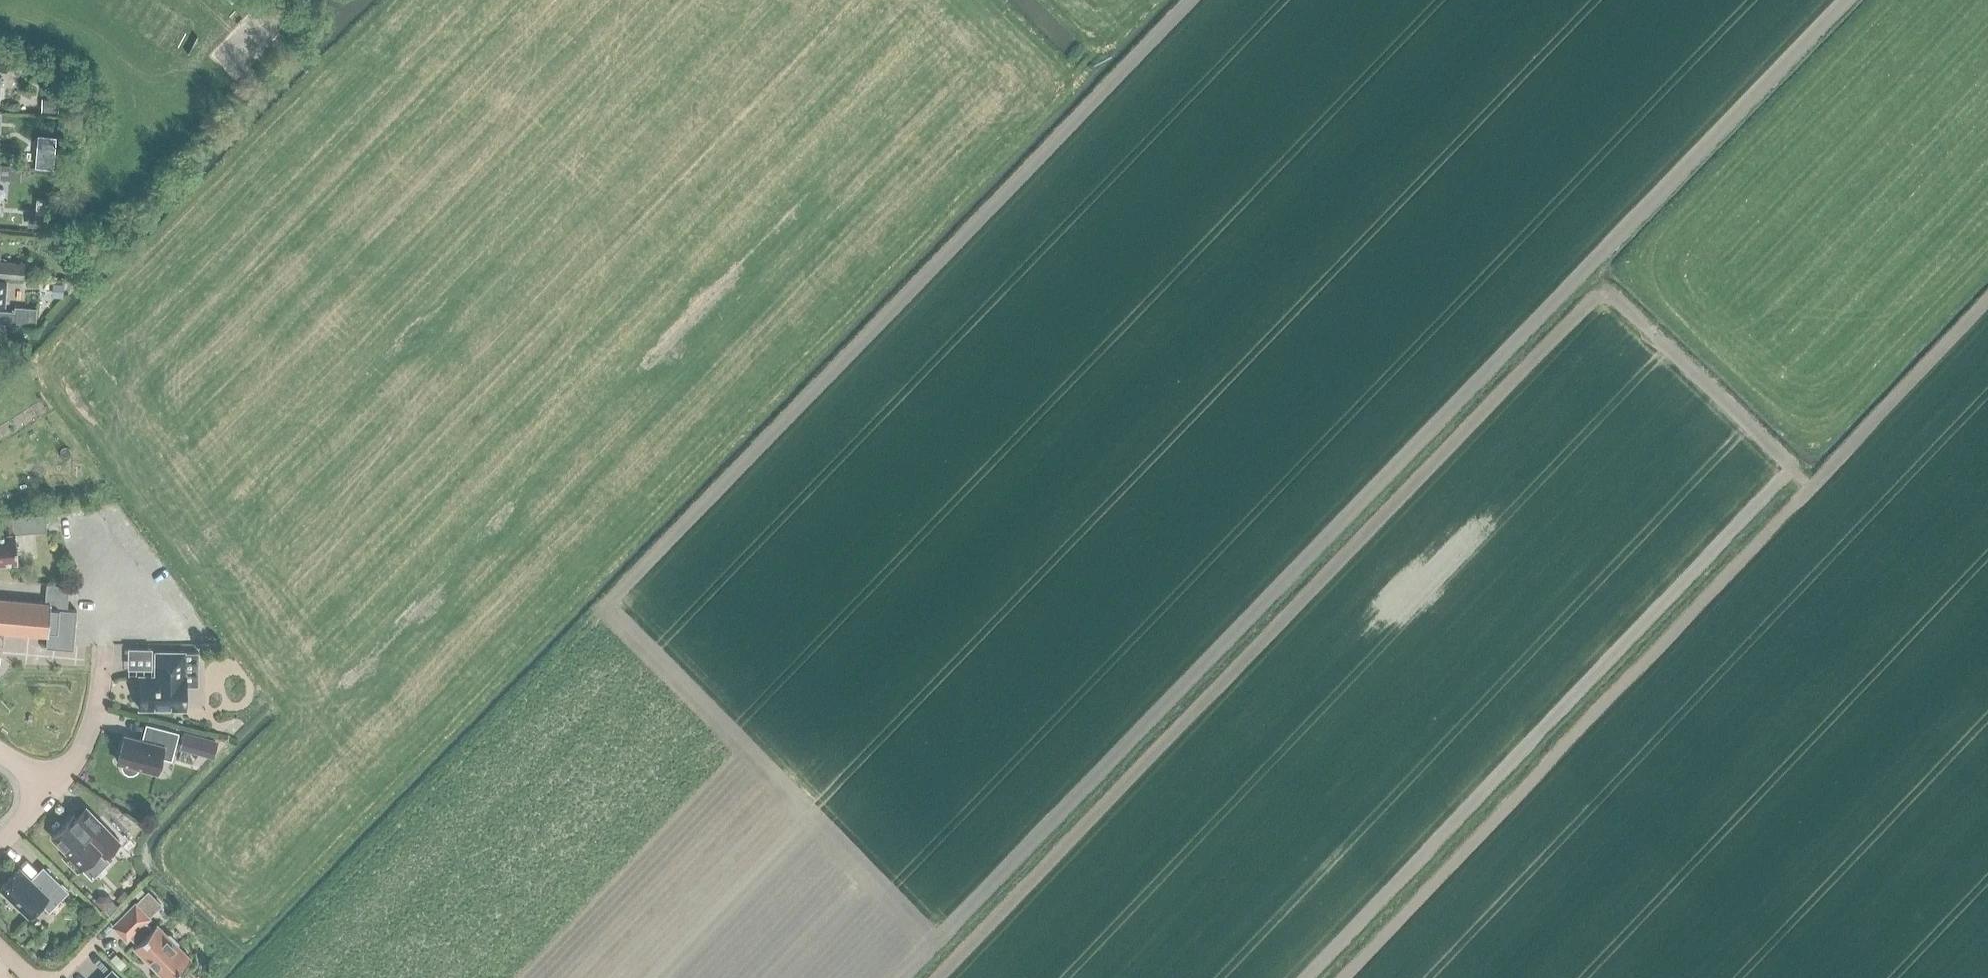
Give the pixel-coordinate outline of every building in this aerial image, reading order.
[(45,99),(44,112),(58,113),(59,100),(45,99)] [(38,151),(36,167),(51,169),(53,152),(38,151)] [(20,180),(21,166),(0,165),(0,170),(0,179),(20,180)] [(33,227),(45,227),(45,215),(34,215),(33,227)] [(0,262),(0,277),(23,279),(25,264),(0,262)] [(14,308),(14,312),(0,312),(0,323),(35,325),(36,309),(14,308)] [(18,562),(15,533),(46,531),(45,514),(2,517),(4,534),(0,535),(0,563),(18,562)] [(44,602),(0,599),(0,645),(3,645),(4,631),(47,634),(45,647),(73,650),(76,611),(66,610),(68,587),(45,586),(44,602)] [(155,676),(139,676),(139,709),(185,710),(186,677),(184,677),(184,652),(155,652),(155,676)] [(124,736),(117,762),(121,763),(121,765),(121,767),(121,768),(122,770),(123,771),(124,773),(125,774),(127,774),(129,775),(130,775),(132,775),(134,774),(135,773),(136,772),(138,771),(138,770),(139,768),(156,773),(160,758),(171,760),(178,733),(153,727),(149,742),(124,736)] [(217,742),(183,733),(179,750),(213,759),(217,742)] [(73,816),(51,837),(67,854),(63,858),(77,873),(81,869),(91,879),(109,861),(105,857),(120,842),(85,807),(74,818),(73,816)] [(0,888),(0,890),(28,917),(41,905),(49,912),(68,892),(43,867),(30,879),(19,868),(0,888)] [(99,895),(94,901),(109,915),(117,906),(107,896),(99,895)] [(127,902),(111,917),(116,922),(132,906),(127,902)] [(112,926),(126,940),(129,937),(136,944),(133,947),(164,977),(172,977),(190,960),(156,925),(152,928),(145,921),(149,917),(135,903),(132,906),(116,922),(112,926)]
